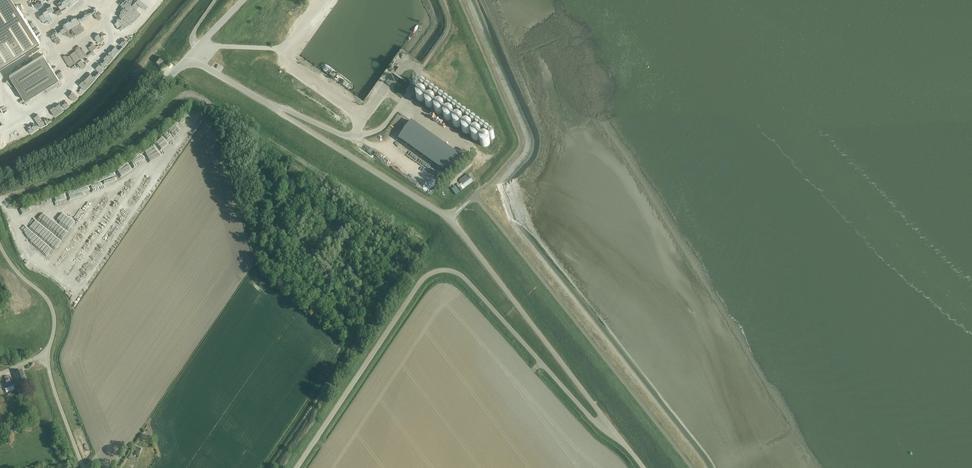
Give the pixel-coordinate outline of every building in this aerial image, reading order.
[(39,40),(17,4),(12,8),(7,0),(0,0),(0,65),(39,40)] [(29,4),(32,9),(45,0),(34,0),(29,4)] [(59,13),(76,5),(73,0),(67,0),(55,6),(59,13)] [(89,16),(94,21),(100,14),(95,10),(89,16)] [(119,23),(114,30),(120,34),(125,28),(119,23)] [(59,78),(43,53),(9,74),(25,99),(59,78)] [(95,64),(101,70),(107,64),(101,57),(95,64)] [(166,73),(172,67),(169,65),(163,71),(166,73)] [(422,85),(419,83),(416,82),(414,80),(410,86),(413,87),(415,89),(418,91),(422,85)] [(416,96),(416,97),(416,98),(417,99),(417,100),(418,100),(418,101),(419,101),(420,101),(421,102),(422,101),(423,101),(424,101),(424,100),(425,100),(425,99),(426,98),(426,97),(426,96),(426,95),(425,94),(425,93),(424,93),(424,92),(423,92),(422,92),(421,92),(420,92),(419,92),(418,92),(418,93),(417,93),(417,94),(416,95),(416,96)] [(425,102),(425,103),(425,104),(425,105),(426,105),(426,106),(427,107),(428,107),(428,108),(429,108),(430,108),(431,108),(432,108),(432,107),(433,107),(434,106),(434,105),(435,105),(435,104),(435,103),(435,102),(435,101),(434,101),(434,100),(433,99),(432,98),(431,98),(430,98),(429,98),(428,98),(427,99),(426,100),(426,101),(425,101),(425,102)] [(434,109),(434,110),(434,111),(434,112),(435,112),(435,113),(436,114),(437,114),(438,114),(438,115),(439,115),(440,115),(441,114),(442,114),(443,113),(443,112),(444,112),(444,111),(444,110),(444,109),(444,108),(443,107),(443,106),(442,106),(442,105),(441,105),(440,105),(439,105),(438,105),(437,105),(436,105),(436,106),(435,106),(435,107),(434,108),(434,109)] [(443,115),(443,116),(443,117),(444,117),(444,118),(444,119),(445,120),(446,120),(446,121),(447,121),(448,121),(449,121),(450,121),(451,120),(452,120),(452,119),(453,119),(453,118),(453,117),(453,116),(453,115),(453,114),(452,113),(452,112),(451,112),(450,112),(450,111),(449,111),(448,111),(447,111),(446,112),(445,112),(445,113),(444,113),(444,114),(444,115),(443,115)] [(452,122),(452,123),(453,124),(453,125),(454,126),(455,127),(456,127),(457,127),(458,127),(459,127),(460,127),(461,126),(461,125),(462,125),(462,124),(462,123),(462,122),(462,121),(462,120),(461,120),(461,119),(460,118),(459,118),(458,118),(458,117),(457,117),(456,118),(455,118),(454,119),(453,120),(453,121),(452,122)] [(411,121),(398,139),(401,141),(408,146),(417,152),(424,157),(448,174),(461,156),(411,121)] [(462,128),(462,129),(462,130),(462,131),(463,132),(464,133),(465,133),(465,134),(466,134),(467,134),(468,134),(469,133),(470,133),(470,132),(471,132),(471,131),(472,130),(472,129),(472,128),(471,127),(471,126),(470,125),(469,125),(469,124),(468,124),(467,124),(466,124),(465,124),(464,125),(463,125),(463,126),(462,126),(462,127),(462,128)] [(471,135),(471,136),(471,137),(471,138),(472,138),(472,139),(473,139),(473,140),(474,140),(475,140),(476,140),(477,140),(478,140),(479,140),(479,139),(480,138),(480,137),(481,137),(481,136),(481,135),(481,134),(480,134),(480,133),(479,132),(479,131),(478,131),(477,131),(476,131),(475,131),(474,131),(473,131),(473,132),(472,132),(472,133),(471,133),(471,134),(471,135)] [(480,141),(480,142),(480,143),(480,144),(481,144),(481,145),(482,146),(483,146),(483,147),(484,147),(485,147),(486,147),(487,146),(488,146),(489,145),(489,144),(490,144),(490,143),(490,142),(490,141),(490,140),(489,140),(489,139),(488,138),(487,137),(486,137),(485,137),(484,137),(483,137),(482,138),(481,139),(481,140),(480,140),(480,141)] [(409,171),(410,168),(399,163),(398,166),(409,171)] [(461,191),(465,188),(474,182),(468,174),(460,180),(464,186),(461,187),(459,184),(457,186),(461,191)] [(280,198),(271,206),(278,213),(276,215),(282,221),(285,219),(279,212),(287,205),(280,198)] [(17,382),(8,385),(9,388),(16,385),(16,386),(19,385),(19,384),(26,382),(22,371),(14,374),(17,382)] [(0,390),(0,396),(2,396),(7,414),(13,412),(6,388),(0,390)]
